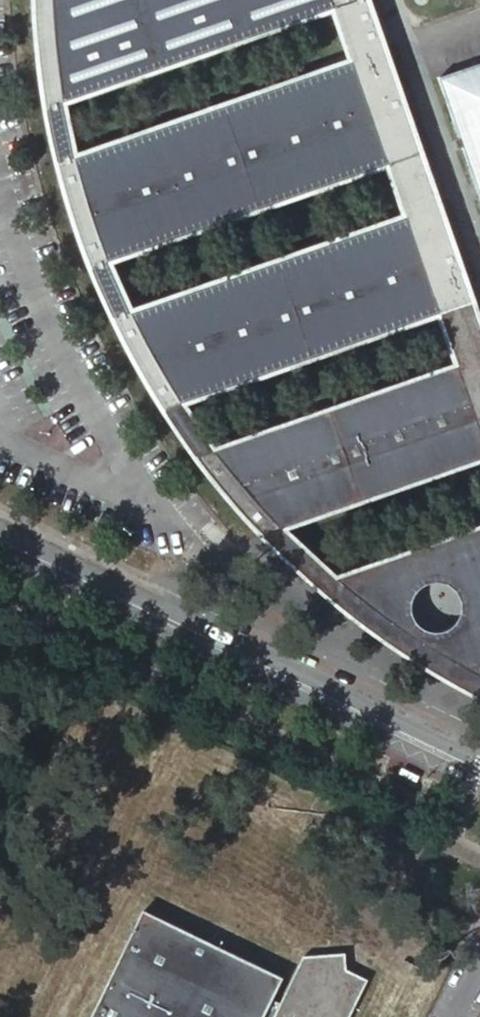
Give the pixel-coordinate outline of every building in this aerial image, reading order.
[(366,0),(33,0),(33,1),(34,10),(34,18),(35,26),(35,36),(36,45),(37,53),(38,63),(39,73),(42,92),(44,102),(45,111),(62,105),(62,101),(330,7),(351,66),(75,163),(74,159),(57,165),(58,169),(61,181),(64,192),(67,203),(70,211),(72,220),(75,228),(78,236),(80,241),(82,248),(84,254),(87,263),(90,270),(107,264),(106,260),(385,162),(406,222),(405,222),(131,318),(130,315),(112,320),(115,326),(120,335),(124,345),(129,354),(133,361),(139,371),(142,378),(147,385),(152,394),(158,403),(160,407),(163,412),(181,405),(179,402),(437,311),(458,371),(216,456),(214,452),(196,458),(200,465),(206,472),(213,480),(219,488),(225,495),(232,503),(237,509),(243,516),(247,521),(254,528),(260,534),(281,530),(278,527),(479,456),(479,325),(366,0)] [(478,103),(466,69),(439,78),(438,77),(436,78),(479,204),(479,102),(478,103)] [(143,911),(92,1016),(350,1016),(367,981),(339,967),(338,954),(302,957),(280,1003),(273,1000),(283,978),(143,911)]
